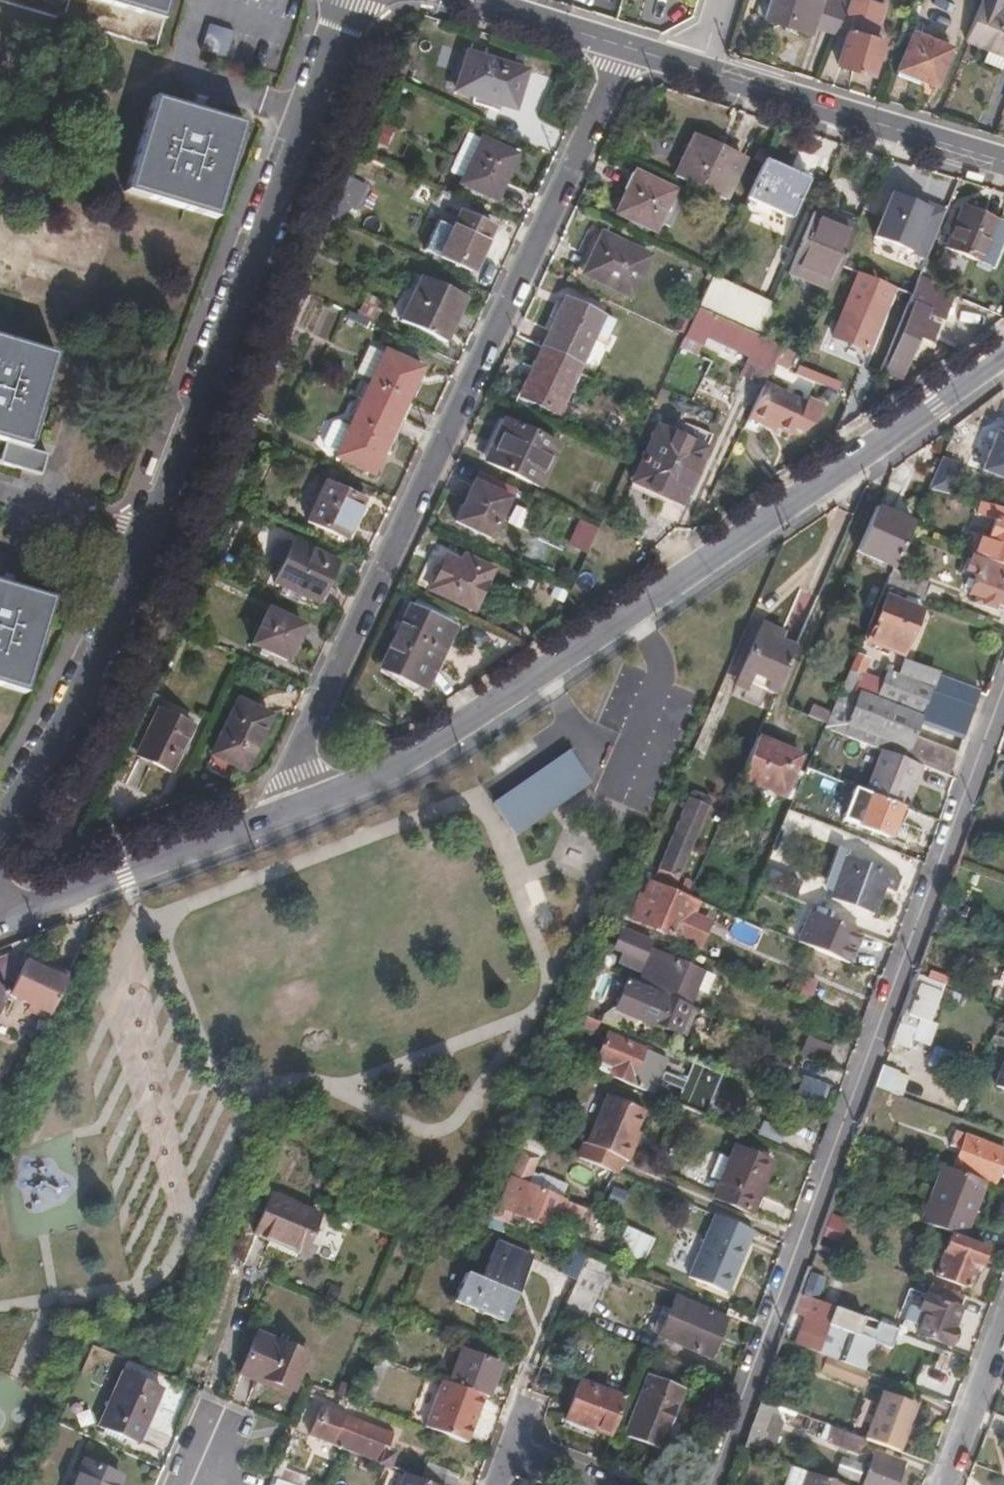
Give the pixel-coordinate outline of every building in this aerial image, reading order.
[(177,0),(111,0),(130,5),(172,18),(177,0)] [(764,17),(811,33),(821,0),(770,0),(764,17)] [(836,0),(821,0),(811,33),(835,40),(840,28),(850,4),(836,0)] [(874,0),(852,0),(840,28),(876,38),(886,4),(874,0)] [(983,1),(1002,9),(1003,5),(1003,0),(984,0),(983,1)] [(983,1),(967,41),(988,50),(984,60),(1003,68),(1003,66),(1003,9),(1002,9),(983,1)] [(226,54),(233,28),(208,22),(201,48),(226,54)] [(848,30),(837,64),(873,75),(884,41),(876,38),(848,30)] [(951,47),(913,32),(898,71),(935,86),(951,47)] [(516,108),(529,67),(466,48),(465,52),(454,85),(453,88),(471,94),(501,104),(516,108)] [(224,221),(253,125),(161,98),(147,145),(133,193),(224,221)] [(725,147),(694,132),(690,141),(721,157),(725,147)] [(493,200),(514,155),(480,139),(457,183),(493,200)] [(725,200),(745,156),(725,147),(721,157),(690,141),(673,176),(725,200)] [(793,211),(809,174),(767,155),(751,192),(793,211)] [(662,221),(676,192),(637,174),(618,213),(658,232),(662,221)] [(338,204),(357,210),(366,183),(347,177),(338,204)] [(932,209),(891,194),(875,240),(913,255),(932,209)] [(828,288),(856,222),(832,212),(814,204),(785,270),(828,288)] [(983,267),(999,225),(963,210),(945,251),(983,267)] [(474,273),(494,226),(461,212),(440,258),(474,273)] [(632,297),(650,257),(601,235),(583,275),(632,297)] [(862,365),(892,290),(856,275),(825,350),(862,365)] [(445,343),(465,299),(418,276),(397,321),(445,343)] [(757,336),(772,302),(713,276),(698,310),(713,317),(736,327),(757,336)] [(902,381),(938,292),(921,285),(891,360),(887,360),(882,372),(881,373),(902,381)] [(887,360),(912,298),(892,290),(862,365),(881,373),(882,372),(887,360)] [(579,364),(602,313),(568,297),(544,348),(579,364)] [(705,334),(713,317),(698,310),(690,328),(705,334)] [(728,345),(736,327),(713,317),(705,334),(728,345)] [(750,354),(757,336),(736,327),(728,345),(750,354)] [(63,353),(0,334),(0,440),(12,443),(34,450),(63,353)] [(555,414),(579,364),(544,348),(540,346),(533,363),(536,364),(520,398),(542,408),(555,414)] [(367,380),(380,353),(365,347),(353,374),(367,380)] [(396,419),(419,368),(381,350),(380,353),(367,380),(358,400),(396,419)] [(794,433),(806,405),(761,386),(745,418),(764,426),(766,421),(777,425),(794,433)] [(370,475),(396,419),(358,400),(353,398),(344,416),(350,419),(346,427),(334,452),(332,457),(370,475)] [(1003,425),(1003,408),(998,405),(991,422),(1003,427),(1003,425)] [(540,486),(557,445),(503,420),(485,461),(540,486)] [(334,452),(346,427),(334,421),(328,423),(319,442),(321,447),(334,452)] [(775,431),(777,425),(766,421),(764,426),(775,431)] [(1003,427),(991,422),(984,441),(1003,448),(1003,425),(1003,427)] [(665,495),(688,439),(662,427),(636,482),(665,495)] [(685,504),(706,456),(709,448),(688,439),(665,495),(685,504)] [(54,454),(12,443),(6,463),(47,475),(54,454)] [(961,461),(942,456),(933,487),(952,492),(961,461)] [(516,491),(477,472),(472,483),(511,502),(516,491)] [(495,541),(511,502),(472,483),(454,522),(495,541)] [(347,543),(365,504),(328,486),(309,526),(347,543)] [(895,567),(909,534),(913,521),(876,505),(858,551),(895,567)] [(1003,519),(998,517),(991,537),(1003,541),(1003,517),(1003,519)] [(567,542),(587,552),(598,529),(579,519),(567,542)] [(991,537),(990,539),(983,537),(976,557),(983,559),(1003,567),(1003,541),(991,537)] [(321,605),(339,566),(293,547),(276,584),(321,605)] [(473,611),(492,570),(463,557),(460,564),(437,554),(422,587),(473,611)] [(983,559),(970,592),(1003,604),(1003,567),(983,559)] [(923,602),(930,585),(892,572),(885,589),(907,597),(923,602)] [(58,599),(0,582),(0,690),(28,698),(58,599)] [(903,653),(923,602),(907,597),(904,605),(886,598),(869,641),(903,653)] [(441,653),(438,651),(449,627),(406,608),(378,668),(409,682),(411,680),(426,686),(441,653)] [(289,664),(303,629),(268,614),(253,648),(289,664)] [(778,640),(781,633),(761,624),(757,632),(778,640)] [(776,694),(796,647),(778,640),(757,632),(738,678),(749,682),(776,694)] [(905,656),(898,675),(932,688),(931,692),(933,693),(974,708),(977,709),(984,690),(941,674),(942,671),(905,656)] [(923,712),(931,692),(932,688),(898,675),(889,671),(885,681),(879,696),(923,712)] [(746,692),(749,682),(738,678),(735,687),(746,692)] [(907,759),(923,718),(842,688),(827,722),(825,728),(883,750),(907,759)] [(950,774),(974,708),(933,693),(923,718),(907,759),(925,766),(950,774)] [(244,773),(270,718),(238,702),(211,758),(244,773)] [(170,774),(190,728),(156,712),(135,757),(170,774)] [(784,796),(799,757),(757,739),(740,777),(784,796)] [(547,791),(578,770),(562,745),(559,747),(558,747),(536,798),(547,791)] [(512,815),(536,798),(558,747),(535,763),(494,790),(512,815)] [(904,806),(913,781),(919,783),(925,766),(907,759),(883,750),(868,793),(873,795),(904,806)] [(895,836),(905,807),(904,806),(873,795),(862,825),(895,836)] [(683,866),(696,836),(708,808),(690,800),(686,809),(668,851),(655,878),(675,886),(683,866)] [(895,890),(901,874),(846,856),(830,899),(874,914),(884,886),(895,890)] [(814,906),(822,887),(767,864),(759,884),(814,906)] [(685,939),(696,915),(701,902),(689,897),(650,881),(644,896),(639,894),(630,919),(684,941),(685,939)] [(853,964),(866,932),(812,910),(798,942),(853,964)] [(701,945),(710,921),(696,915),(685,939),(701,945)] [(697,987),(705,969),(654,946),(650,956),(646,955),(653,940),(622,928),(614,947),(623,951),(619,961),(644,972),(640,982),(662,990),(661,992),(689,1003),(697,987)] [(609,970),(614,959),(605,955),(600,967),(609,970)] [(44,1027),(66,980),(50,973),(48,979),(36,973),(21,966),(4,1001),(24,1011),(22,1016),(44,1027)] [(48,979),(50,973),(39,968),(36,973),(48,979)] [(708,993),(716,974),(705,969),(697,987),(708,993)] [(912,1039),(919,1021),(929,1025),(944,985),(917,975),(892,1042),(909,1048),(912,1039)] [(681,1033),(693,1005),(689,1003),(661,992),(629,978),(617,1006),(681,1033)] [(596,1031),(600,1020),(581,1012),(577,1023),(596,1031)] [(922,1043),(929,1025),(919,1021),(912,1039),(922,1043)] [(665,1070),(669,1057),(610,1032),(599,1057),(614,1064),(609,1074),(655,1092),(661,1077),(685,1087),(678,1103),(684,1105),(708,1115),(722,1079),(693,1067),(688,1079),(665,1070)] [(827,1061),(834,1046),(810,1036),(804,1052),(827,1061)] [(991,1087),(1003,1092),(1003,1055),(991,1087)] [(891,1095),(904,1099),(911,1080),(882,1069),(875,1088),(889,1094),(891,1095)] [(628,1161),(635,1143),(631,1142),(636,1131),(644,1110),(607,1094),(587,1142),(585,1141),(578,1157),(614,1172),(615,1172),(621,1158),(628,1161)] [(1003,1152),(1003,1150),(953,1130),(948,1143),(960,1148),(954,1164),(993,1179),(1003,1152)] [(635,1143),(640,1132),(636,1131),(631,1142),(635,1143)] [(765,1187),(776,1161),(739,1147),(729,1172),(765,1187)] [(528,1182),(539,1156),(522,1149),(511,1174),(528,1182)] [(964,1238),(986,1182),(945,1166),(924,1224),(951,1234),(964,1238)] [(756,1212),(765,1187),(729,1172),(718,1197),(756,1212)] [(587,1207),(528,1182),(511,1174),(493,1216),(508,1221),(513,1210),(553,1228),(563,1207),(566,1208),(564,1212),(581,1220),(587,1207)] [(303,1256),(319,1217),(269,1196),(253,1234),(303,1256)] [(732,1293),(757,1231),(719,1215),(693,1277),(732,1293)] [(639,1257),(648,1236),(627,1227),(618,1248),(639,1257)] [(968,1288),(976,1265),(979,1266),(986,1247),(964,1238),(951,1234),(936,1276),(968,1288)] [(517,1291),(513,1289),(522,1267),(526,1270),(533,1252),(497,1237),(482,1274),(465,1268),(454,1296),(506,1318),(517,1291)] [(568,1297),(562,1312),(577,1318),(587,1323),(607,1277),(603,1275),(608,1263),(588,1255),(568,1297)] [(517,1291),(526,1270),(522,1267),(513,1289),(517,1291)] [(811,1297),(816,1284),(804,1280),(800,1293),(807,1295),(811,1297)] [(955,1327),(957,1320),(963,1308),(960,1306),(962,1301),(965,1296),(931,1283),(928,1294),(925,1294),(919,1307),(910,1305),(900,1331),(908,1333),(909,1330),(949,1344),(951,1341),(954,1343),(958,1333),(954,1331),(955,1327)] [(807,1295),(800,1293),(796,1303),(809,1308),(799,1334),(802,1335),(798,1346),(821,1354),(831,1325),(808,1316),(813,1300),(862,1319),(863,1317),(807,1295)] [(713,1355),(727,1317),(678,1297),(663,1335),(694,1347),(713,1355)] [(899,1330),(863,1317),(862,1319),(813,1300),(808,1316),(831,1325),(846,1330),(857,1335),(859,1329),(894,1342),(899,1330)] [(798,1346),(802,1335),(799,1334),(793,1331),(795,1325),(788,1322),(782,1339),(798,1346)] [(835,1359),(846,1330),(831,1325),(821,1354),(835,1359)] [(295,1388),(311,1352),(259,1330),(241,1371),(260,1379),(262,1374),(295,1388)] [(487,1396),(499,1363),(459,1348),(447,1381),(484,1395),(487,1396)] [(863,1385),(867,1371),(835,1359),(821,1354),(815,1367),(863,1385)] [(372,1406),(391,1360),(379,1355),(360,1401),(372,1406)] [(138,1442),(162,1386),(125,1369),(100,1425),(138,1442)] [(664,1447),(687,1387),(650,1372),(626,1432),(664,1447)] [(466,1443),(484,1395),(447,1381),(443,1379),(424,1426),(466,1443)] [(612,1436),(626,1398),(583,1380),(568,1420),(590,1428),(612,1436)] [(900,1452),(917,1405),(883,1393),(866,1439),(900,1452)] [(760,1398),(742,1448),(771,1459),(785,1422),(779,1406),(760,1398)] [(386,1446),(391,1432),(343,1412),(333,1439),(392,1462),(396,1451),(386,1446)] [(861,1451),(866,1439),(865,1439),(844,1431),(840,1443),(861,1451)] [(906,1461),(876,1451),(863,1484),(897,1484),(906,1461)] [(283,1477),(291,1460),(282,1457),(275,1474),(283,1477)] [(124,1479),(82,1461),(72,1484),(121,1484),(124,1479)] [(792,1467),(786,1484),(840,1484),(792,1467)] [(461,1480),(437,1471),(433,1483),(437,1484),(459,1484),(461,1480)] [(437,1484),(433,1483),(403,1472),(398,1484),(437,1484)] [(274,1476),(270,1484),(296,1484),(274,1476)]
